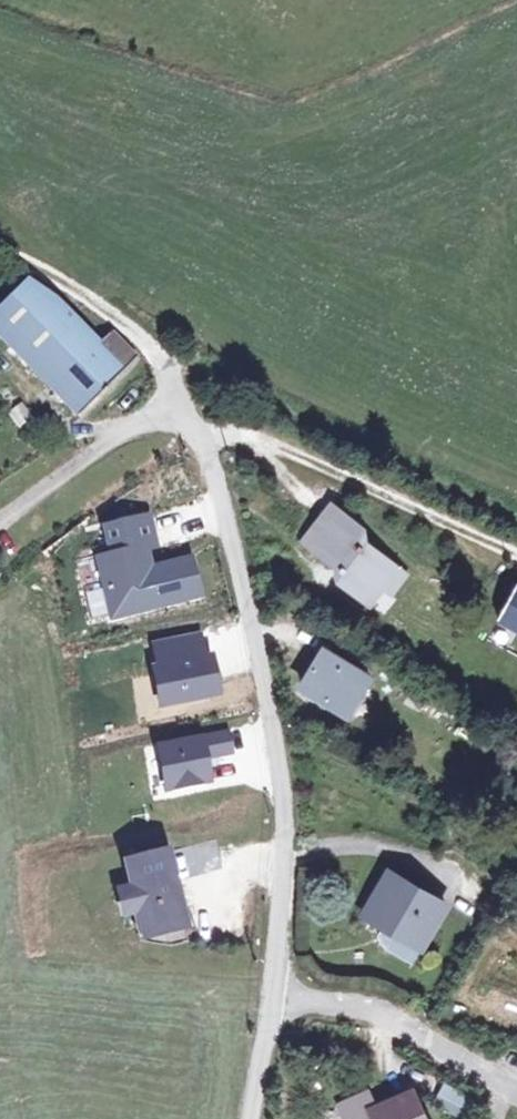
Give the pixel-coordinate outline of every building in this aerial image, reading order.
[(47,295),(23,278),(0,307),(0,337),(86,411),(135,352),(102,330),(93,340),(47,295)] [(16,427),(31,419),(22,402),(7,411),(16,427)] [(355,594),(369,573),(380,554),(350,530),(340,534),(341,513),(313,493),(288,532),(317,555),(324,554),(329,574),(355,594)] [(144,522),(102,531),(108,558),(96,562),(110,617),(193,597),(185,563),(145,573),(139,550),(150,548),(144,522)] [(380,554),(369,573),(378,579),(389,562),(380,554)] [(499,623),(516,633),(516,590),(499,623)] [(198,638),(154,647),(158,665),(154,666),(162,704),(221,692),(213,656),(203,658),(198,638)] [(324,646),(304,683),(352,711),(373,675),(324,646)] [(228,732),(160,745),(168,787),(210,779),(205,755),(231,750),(228,732)] [(121,907),(126,931),(148,926),(165,922),(169,921),(159,877),(154,861),(151,847),(109,858),(115,881),(121,907)] [(381,871),(359,913),(417,944),(439,902),(381,871)] [(115,881),(102,884),(108,910),(121,907),(115,881)] [(169,935),(165,922),(148,926),(152,939),(169,935)] [(439,1081),(429,1099),(457,1114),(467,1096),(439,1081)] [(337,1102),(345,1118),(423,1118),(409,1090),(373,1107),(365,1089),(337,1102)]
